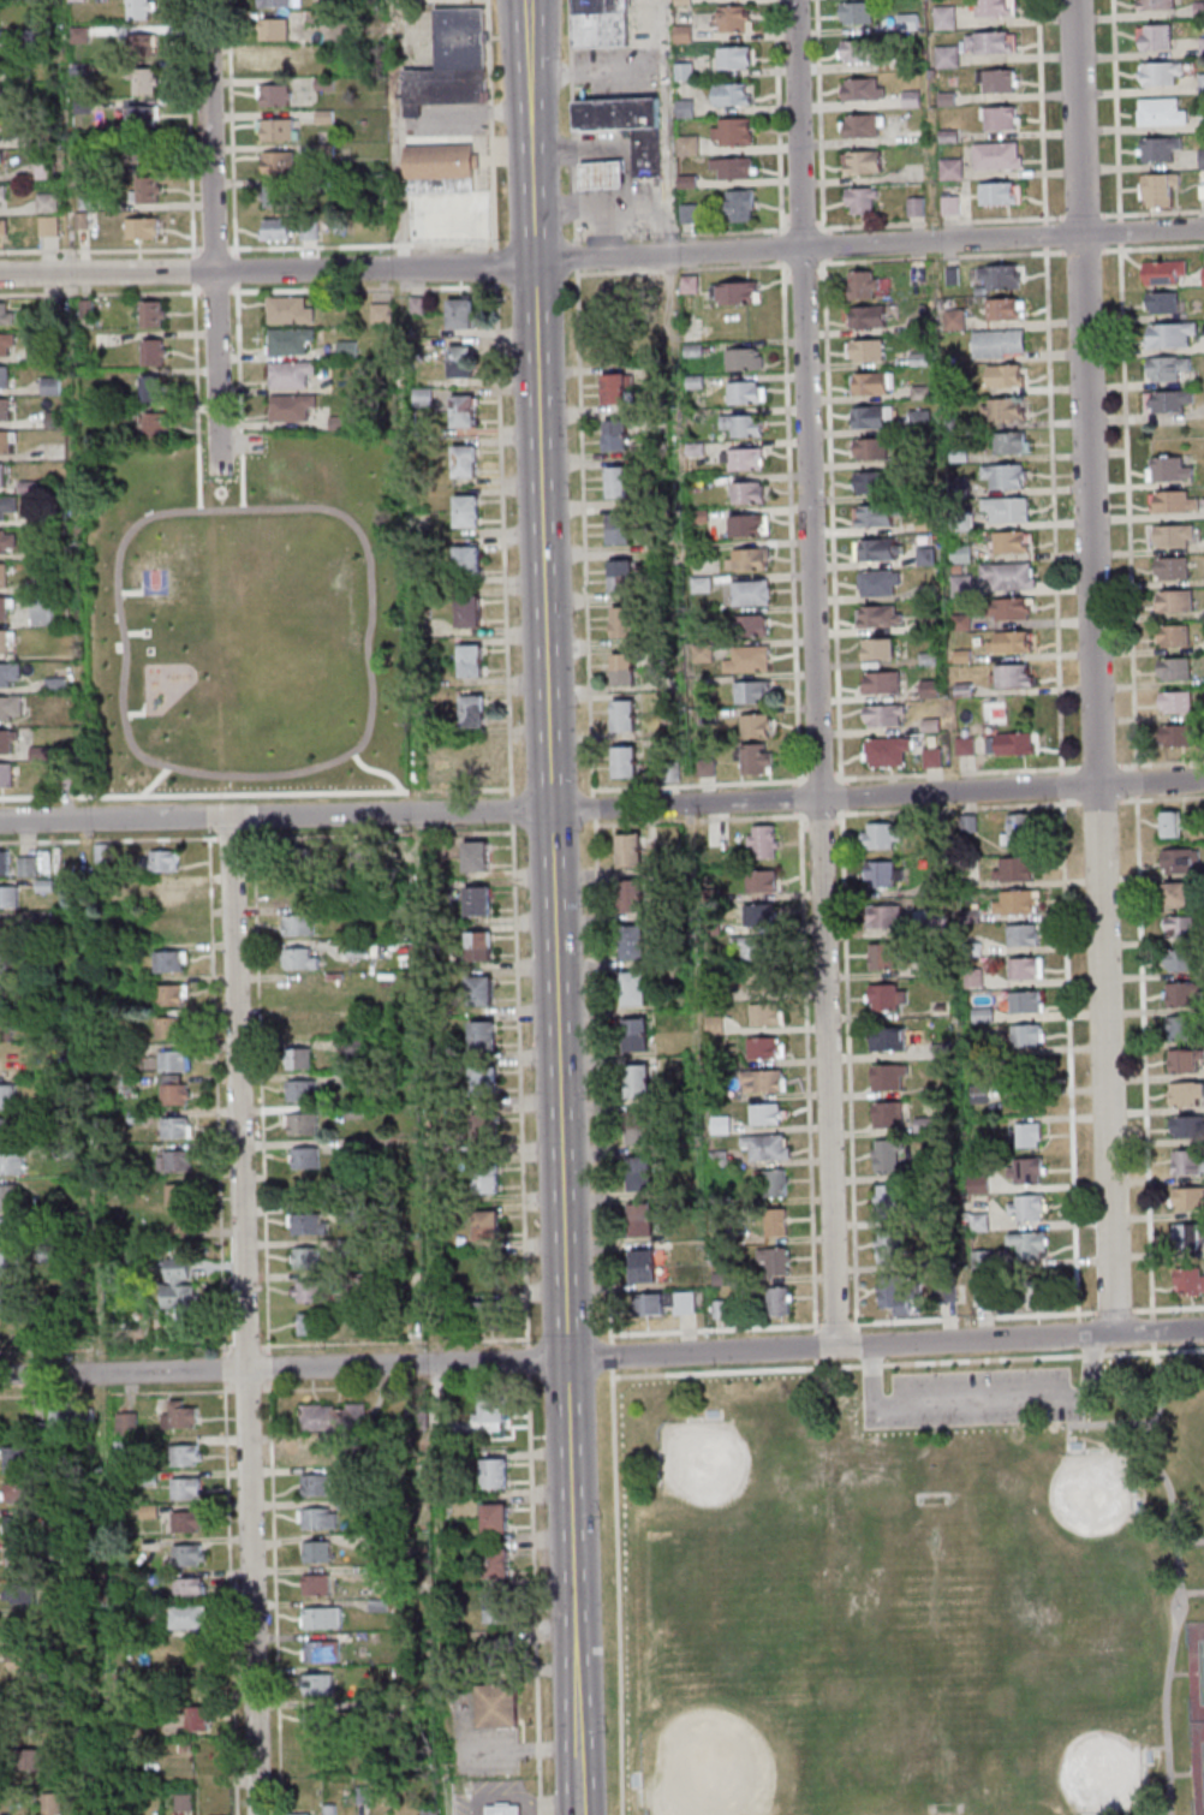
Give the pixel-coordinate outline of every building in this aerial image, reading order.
[(125,19),(147,19),(147,11),(154,11),(154,1),(145,1),(145,0),(125,0),(125,19)] [(571,14),(570,0),(626,0),(626,13),(625,12),(571,14)] [(967,0),(968,12),(976,11),(976,18),(1012,17),(1012,10),(1008,10),(1007,0),(973,0),(967,0)] [(1140,2),(1140,0),(1172,0),(1173,11),(1137,12),(1136,2),(1140,2)] [(838,5),(871,2),(872,26),(842,29),(842,23),(839,23),(838,5)] [(1193,19),(1203,18),(1203,2),(1192,2),(1193,19)] [(715,16),(715,6),(744,5),(744,12),(746,12),(747,19),(744,19),(745,30),(717,31),(717,25),(710,26),(709,16),(715,16)] [(403,69),(404,117),(423,117),(423,103),(487,102),(484,6),(434,7),(435,67),(403,69)] [(954,6),(954,30),(934,31),(932,7),(954,6)] [(304,10),(304,23),(322,23),(322,10),(304,10)] [(625,12),(626,47),(573,49),(571,14),(625,12)] [(896,14),(898,32),(917,31),(916,14),(896,14)] [(285,17),(285,38),(257,38),(256,17),(285,17)] [(689,25),(690,43),(672,43),(670,25),(689,25)] [(87,26),(87,43),(68,43),(68,26),(87,26)] [(1143,26),(1168,26),(1169,50),(1139,53),(1139,36),(1143,36),(1143,26)] [(24,30),(24,47),(44,47),(44,30),(24,30)] [(124,32),(124,55),(151,55),(151,47),(154,47),(154,34),(151,34),(151,32),(124,32)] [(965,36),(973,36),(973,35),(1007,32),(1007,35),(1015,35),(1015,54),(974,56),(974,50),(965,50),(965,36)] [(840,43),(874,42),(875,63),(845,65),(844,61),(841,61),(840,43)] [(308,43),(308,56),(326,56),(326,43),(308,43)] [(715,47),(716,69),(746,67),(745,64),(749,64),(749,46),(715,47)] [(934,47),(935,70),(959,69),(958,46),(934,47)] [(257,52),(287,50),(287,59),(297,59),(297,73),(261,75),(261,63),(257,63),(257,52)] [(900,58),(900,72),(918,71),(918,56),(900,58)] [(85,63),(85,76),(67,76),(67,63),(85,63)] [(672,63),(673,81),(691,81),(691,63),(672,63)] [(1140,72),(1140,65),(1173,64),(1173,65),(1181,65),(1181,77),(1173,77),(1173,87),(1142,88),(1142,82),(1138,82),(1138,72),(1140,72)] [(124,67),(151,67),(151,76),(155,76),(155,84),(151,84),(153,93),(131,94),(130,78),(124,79),(124,67)] [(8,69),(10,82),(26,82),(26,69),(8,69)] [(974,72),(1012,72),(1014,73),(1014,79),(1013,83),(1013,95),(983,95),(983,84),(974,84),(974,72)] [(312,77),(312,90),(332,89),(332,77),(312,77)] [(844,82),(876,81),(876,90),(882,90),(883,100),(876,100),(876,102),(842,105),(841,87),(844,87),(844,82)] [(258,83),(286,83),(286,91),(288,91),(288,99),(286,99),(286,106),(258,106),(258,83)] [(711,84),(711,106),(749,105),(749,94),(752,94),(751,83),(711,84)] [(901,93),(902,109),(919,108),(918,91),(901,93)] [(954,106),(954,93),(936,94),(937,106),(954,106)] [(631,127),(574,130),(573,97),(655,95),(656,127),(631,127)] [(673,100),(674,118),(691,118),(691,99),(673,100)] [(90,100),(90,112),(72,113),(71,101),(90,100)] [(1137,102),(1137,112),(1136,113),(1137,129),(1186,126),(1185,112),(1176,113),(1176,100),(1137,102)] [(126,105),(154,105),(154,125),(126,126),(126,119),(124,119),(124,113),(126,113),(126,105)] [(978,108),(1014,108),(1014,132),(984,132),(984,121),(978,121),(978,108)] [(312,109),(312,123),(330,121),(330,109),(312,109)] [(845,118),(876,115),(876,118),(882,118),(883,127),(876,129),(877,139),(844,141),(842,124),(845,124),(845,118)] [(717,126),(717,118),(747,117),(749,143),(719,145),(717,139),(710,139),(709,126),(717,126)] [(258,118),(258,139),(297,139),(297,130),(291,130),(290,118),(258,118)] [(30,147),(30,133),(28,133),(28,123),(48,123),(48,147),(30,147)] [(631,127),(656,127),(657,174),(632,175),(631,127)] [(955,130),(956,143),(938,144),(937,131),(955,130)] [(696,135),(697,155),(675,155),(675,136),(696,135)] [(117,139),(155,138),(155,159),(125,160),(125,149),(117,149),(117,139)] [(1139,141),(1180,139),(1180,151),(1170,153),(1172,162),(1142,163),(1140,151),(1139,151),(1139,141)] [(311,144),(311,157),(332,157),(332,144),(311,144)] [(475,191),(407,194),(405,145),(473,144),(475,154),(479,154),(479,167),(475,167),(475,191)] [(972,147),(1015,144),(1017,160),(1020,160),(1021,171),(973,173),(972,147)] [(260,151),(292,150),(292,172),(260,173),(260,151)] [(1197,171),(1203,170),(1203,150),(1196,150),(1197,171)] [(846,154),(878,153),(880,174),(844,177),(844,166),(846,166),(846,154)] [(32,156),(32,178),(53,178),(53,156),(32,156)] [(707,159),(707,169),(716,168),(717,179),(746,178),(746,173),(750,173),(749,156),(707,159)] [(622,159),(579,162),(579,188),(624,184),(622,159)] [(938,161),(960,160),(961,182),(938,183),(938,161)] [(675,175),(675,189),(695,189),(695,174),(675,175)] [(133,175),(133,190),(127,190),(127,201),(135,201),(135,202),(156,202),(155,194),(160,194),(159,184),(156,185),(155,175),(133,175)] [(1140,178),(1178,175),(1178,189),(1169,189),(1170,209),(1146,210),(1145,202),(1142,202),(1140,178)] [(308,178),(308,191),(327,191),(327,178),(308,178)] [(287,184),(288,206),(261,206),(261,200),(257,200),(257,191),(261,191),(261,185),(287,184)] [(978,186),(1012,185),(1013,196),(1017,196),(1017,207),(979,208),(978,186)] [(725,190),(751,189),(752,208),(749,208),(750,220),(728,221),(728,220),(716,221),(716,212),(726,212),(725,190)] [(844,191),(871,190),(871,192),(876,191),(877,200),(871,200),(871,215),(851,216),(851,208),(845,209),(844,191)] [(54,192),(55,212),(35,213),(34,194),(54,192)] [(94,197),(94,209),(77,209),(77,197),(94,197)] [(906,198),(906,218),(922,218),(922,197),(906,198)] [(940,198),(958,197),(958,216),(941,218),(940,198)] [(678,204),(695,203),(696,221),(678,222),(678,204)] [(72,212),(73,228),(85,228),(85,212),(72,212)] [(36,215),(37,236),(55,234),(55,215),(36,215)] [(123,216),(124,238),(153,237),(153,234),(156,233),(156,216),(123,216)] [(262,218),(287,218),(287,220),(297,220),(315,219),(315,239),(297,240),(297,233),(291,233),(291,236),(287,236),(287,239),(257,239),(257,228),(262,228),(262,218)] [(1140,261),(1184,258),(1184,274),(1175,275),(1175,284),(1142,285),(1140,261)] [(906,264),(906,284),(924,282),(923,264),(906,264)] [(974,267),(976,279),(984,279),(984,288),(1015,287),(1015,281),(1018,281),(1018,272),(1014,272),(1014,264),(983,264),(983,267),(974,267)] [(943,267),(943,285),(956,285),(956,267),(943,267)] [(846,270),(870,270),(870,278),(876,278),(876,288),(871,288),(871,297),(847,298),(846,270)] [(696,274),(696,292),(678,293),(678,275),(696,274)] [(625,279),(626,310),(597,310),(596,279),(625,279)] [(709,285),(709,297),(717,297),(717,303),(752,302),(751,290),(755,290),(758,287),(757,282),(755,280),(716,282),(716,284),(709,285)] [(982,286),(982,294),(972,294),(972,287),(982,286)] [(1143,291),(1175,290),(1176,313),(1148,314),(1148,309),(1145,309),(1144,300),(1143,300),(1143,296),(1143,293),(1143,291)] [(263,294),(268,294),(268,296),(303,296),(303,308),(311,308),(311,322),(264,323),(264,310),(263,310),(263,294)] [(421,296),(421,314),(409,315),(407,297),(421,296)] [(446,297),(446,328),(470,327),(470,297),(446,297)] [(983,298),(984,320),(1019,319),(1019,309),(1023,308),(1021,299),(1015,299),(1015,297),(983,298)] [(76,299),(77,317),(89,317),(89,298),(76,299)] [(137,299),(159,299),(159,309),(162,309),(162,316),(159,316),(159,326),(137,326),(137,299)] [(12,323),(0,324),(0,301),(4,300),(5,310),(11,310),(12,323)] [(38,302),(38,319),(56,319),(56,300),(38,302)] [(368,304),(369,325),(391,325),(389,303),(368,304)] [(850,305),(882,304),(883,326),(844,327),(844,311),(850,311),(850,305)] [(961,309),(962,328),(943,329),(942,309),(961,309)] [(906,320),(906,333),(925,332),(924,320),(906,320)] [(1146,323),(1182,322),(1182,321),(1193,321),(1194,334),(1186,334),(1186,346),(1144,347),(1144,335),(1145,335),(1145,329),(1146,327),(1146,323)] [(266,328),(311,328),(311,340),(303,340),(303,353),(266,355),(266,328)] [(970,331),(971,357),(1002,356),(1002,352),(1021,351),(1020,328),(970,331)] [(5,356),(0,356),(0,333),(12,333),(12,345),(5,345),(5,356)] [(138,338),(160,338),(160,347),(163,347),(163,355),(160,355),(160,364),(138,364),(138,338)] [(847,339),(881,338),(881,359),(853,361),(853,357),(848,357),(847,339)] [(335,341),(335,357),(354,357),(354,340),(335,341)] [(447,376),(470,375),(470,344),(447,345),(447,376)] [(699,344),(701,356),(683,357),(681,345),(699,344)] [(25,346),(25,362),(42,362),(42,346),(25,346)] [(723,349),(752,347),(753,356),(761,355),(761,369),(725,370),(723,349)] [(907,352),(907,365),(926,364),(926,352),(907,352)] [(1144,357),(1175,356),(1175,357),(1187,357),(1187,369),(1176,370),(1178,380),(1149,381),(1149,376),(1145,376),(1144,357)] [(267,362),(312,361),(312,374),(304,374),(305,387),(264,388),(263,375),(266,375),(266,368),(267,368),(267,362)] [(984,364),(985,386),(1021,385),(1021,375),(1018,375),(1018,363),(984,364)] [(9,388),(9,365),(0,365),(0,388),(9,388)] [(624,371),(625,389),(632,389),(632,400),(625,400),(625,403),(602,403),(601,371),(624,371)] [(852,373),(852,385),(850,385),(850,394),(886,393),(886,388),(892,388),(892,371),(886,373),(886,371),(852,373)] [(137,374),(137,400),(159,400),(159,392),(161,392),(161,382),(157,382),(157,374),(137,374)] [(701,375),(702,388),(685,389),(684,376),(701,375)] [(38,376),(38,395),(58,394),(56,376),(38,376)] [(725,381),(755,380),(755,385),(758,385),(759,403),(726,404),(726,403),(722,403),(721,395),(726,395),(725,381)] [(908,386),(910,399),(928,398),(926,386),(908,386)] [(430,387),(430,405),(411,405),(411,388),(430,387)] [(1149,391),(1190,388),(1191,403),(1181,403),(1181,411),(1150,413),(1149,407),(1146,407),(1146,398),(1149,398),(1149,391)] [(268,394),(312,393),(314,406),(305,406),(305,421),(272,421),(272,423),(266,423),(266,410),(267,410),(267,401),(268,401),(268,394)] [(449,394),(449,426),(473,426),(472,394),(449,394)] [(978,404),(985,404),(985,398),(1018,397),(1019,409),(1023,409),(1023,418),(979,421),(978,404)] [(10,420),(10,398),(0,398),(0,420),(10,420)] [(848,405),(850,428),(883,427),(883,419),(890,419),(890,406),(882,406),(882,404),(848,405)] [(127,406),(127,419),(107,421),(107,407),(127,406)] [(906,410),(907,432),(928,430),(928,410),(906,410)] [(42,411),(42,428),(61,428),(61,411),(42,411)] [(142,416),(142,412),(162,412),(162,422),(166,422),(166,430),(163,430),(163,438),(142,438),(142,424),(137,424),(136,416),(142,416)] [(717,416),(759,413),(761,435),(729,436),(729,428),(719,429),(717,416)] [(326,416),(326,429),(342,429),(342,416),(326,416)] [(964,417),(964,430),(946,430),(944,418),(964,417)] [(603,418),(604,433),(603,433),(603,450),(626,448),(625,418),(603,418)] [(8,453),(0,453),(0,430),(7,430),(7,432),(13,432),(13,442),(8,442),(8,453)] [(990,432),(1021,430),(1023,440),(1027,440),(1027,453),(991,454),(990,432)] [(884,436),(886,459),(856,460),(854,456),(852,456),(852,450),(850,447),(850,441),(851,439),(851,438),(884,436)] [(451,444),(473,444),(475,475),(451,476),(451,444)] [(702,444),(702,457),(685,457),(684,444),(702,444)] [(719,452),(726,452),(726,450),(759,447),(759,457),(761,459),(762,463),(761,465),(761,470),(726,472),(726,463),(719,463),(719,452)] [(910,465),(910,451),(932,450),(932,464),(910,465)] [(947,450),(948,463),(966,462),(965,450),(947,450)] [(1149,458),(1179,457),(1179,466),(1190,465),(1191,477),(1180,478),(1180,480),(1150,481),(1149,458)] [(10,486),(10,463),(0,463),(0,486),(10,486)] [(979,465),(1019,464),(1020,470),(1024,469),(1025,480),(1020,480),(1020,487),(988,489),(988,477),(979,478),(979,465)] [(606,465),(607,496),(628,495),(627,465),(606,465)] [(852,471),(853,489),(856,489),(856,493),(887,492),(886,470),(852,471)] [(16,481),(16,493),(34,493),(34,481),(16,481)] [(728,482),(758,481),(758,486),(762,486),(762,502),(729,505),(728,482)] [(1184,489),(1184,498),(1194,498),(1196,510),(1186,510),(1186,511),(1150,513),(1149,502),(1152,502),(1151,490),(1184,489)] [(452,494),(476,493),(476,525),(453,525),(452,494)] [(2,520),(0,520),(0,496),(14,495),(14,511),(2,512),(2,520)] [(978,498),(979,510),(988,510),(988,523),(1026,520),(1025,496),(978,498)] [(857,504),(857,516),(853,516),(854,526),(890,525),(889,514),(898,514),(898,504),(889,504),(857,504)] [(46,526),(46,508),(65,508),(65,525),(46,526)] [(947,511),(947,531),(968,531),(968,510),(947,511)] [(707,511),(707,523),(686,524),(685,511),(707,511)] [(607,512),(607,526),(606,526),(606,542),(628,542),(628,512),(607,512)] [(726,516),(727,537),(761,536),(761,535),(768,535),(767,514),(726,516)] [(913,518),(913,530),(931,530),(931,517),(913,518)] [(1150,524),(1190,523),(1191,538),(1184,538),(1184,546),(1155,547),(1155,543),(1150,543),(1150,524)] [(4,553),(0,553),(0,529),(2,529),(2,534),(12,534),(13,547),(4,547),(4,553)] [(990,532),(991,554),(1026,552),(1026,542),(1021,542),(1021,531),(990,532)] [(858,549),(858,538),(892,537),(892,544),(898,544),(899,553),(893,553),(893,559),(856,561),(854,549),(858,549)] [(452,544),(453,575),(477,575),(477,544),(452,544)] [(64,546),(64,559),(47,560),(47,547),(64,546)] [(947,546),(948,564),(968,563),(967,546),(947,546)] [(729,549),(758,548),(758,547),(767,547),(767,555),(763,555),(764,570),(732,571),(732,569),(723,570),(723,559),(731,559),(729,549)] [(913,547),(914,565),(932,565),(931,547),(913,547)] [(1184,557),(1185,578),(1156,579),(1155,576),(1152,576),(1152,569),(1150,566),(1150,561),(1152,560),(1152,558),(1184,557)] [(630,558),(632,589),(609,589),(607,559),(630,558)] [(9,587),(9,563),(0,563),(0,587),(9,587)] [(977,565),(978,581),(988,579),(988,590),(1032,588),(1032,577),(1027,577),(1026,563),(977,565)] [(948,565),(949,575),(960,573),(959,565),(948,565)] [(858,589),(858,596),(892,595),(892,585),(898,585),(898,571),(890,571),(890,569),(869,569),(869,567),(864,567),(864,570),(859,570),(857,571),(856,572),(854,576),(854,578),(856,581),(857,582),(854,582),(854,589),(858,589)] [(948,576),(948,597),(970,596),(970,576),(948,576)] [(709,577),(709,593),(690,594),(689,578),(709,577)] [(729,582),(761,581),(761,579),(765,578),(765,588),(768,588),(768,597),(767,597),(767,605),(731,606),(729,582)] [(1155,591),(1188,589),(1190,611),(1154,613),(1151,611),(1151,605),(1152,602),(1156,602),(1155,591)] [(454,594),(454,626),(477,625),(477,594),(454,594)] [(5,620),(5,607),(12,607),(12,597),(5,597),(5,595),(0,595),(0,620),(5,620)] [(49,595),(50,625),(29,626),(28,595),(49,595)] [(984,615),(983,601),(991,600),(991,599),(1024,597),(1024,605),(1027,603),(1027,613),(1024,613),(1025,619),(993,620),(993,615),(984,615)] [(610,606),(632,605),(633,636),(610,636),(609,620),(610,620),(610,606)] [(858,606),(892,605),(893,613),(899,613),(899,623),(893,624),(893,626),(857,627),(856,627),(853,627),(852,608),(858,608),(858,606)] [(733,615),(759,614),(761,618),(764,618),(764,625),(765,626),(765,630),(764,632),(765,636),(734,637),(733,615)] [(949,614),(949,631),(967,630),(967,614),(949,614)] [(916,617),(916,631),(934,631),(934,617),(916,617)] [(1185,623),(1186,645),(1158,648),(1158,642),(1155,642),(1154,625),(1185,623)] [(6,654),(6,641),(13,639),(12,631),(6,631),(6,629),(0,629),(0,654),(6,654)] [(984,641),(984,653),(993,651),(993,654),(1029,653),(1029,643),(1025,643),(1024,631),(991,632),(993,641),(984,641)] [(859,638),(890,637),(892,657),(860,660),(858,657),(858,654),(859,651),(859,638)] [(457,643),(479,643),(479,676),(457,676),(457,643)] [(690,645),(690,663),(710,662),(709,644),(690,645)] [(731,660),(729,647),(767,644),(768,660),(765,660),(765,671),(731,673),(731,672),(721,672),(720,660),(731,660)] [(950,650),(950,663),(968,662),(968,649),(950,650)] [(631,651),(632,682),(610,683),(609,651),(631,651)] [(916,653),(916,666),(934,665),(934,651),(916,653)] [(1155,659),(1156,676),(1158,676),(1158,679),(1187,679),(1186,657),(1155,659)] [(7,686),(0,686),(0,662),(17,662),(18,680),(7,680),(7,686)] [(993,674),(987,674),(988,684),(993,683),(993,689),(1031,686),(1030,676),(1025,676),(1025,663),(993,665),(993,674)] [(896,670),(898,692),(860,695),(859,684),(863,684),(863,683),(862,682),(860,677),(862,674),(862,672),(896,670)] [(42,678),(43,692),(62,692),(62,678),(42,678)] [(917,680),(918,698),(936,697),(935,679),(917,680)] [(732,682),(732,688),(728,688),(728,694),(732,694),(733,703),(764,702),(764,690),(768,690),(767,680),(732,682)] [(952,684),(952,697),(970,697),(968,683),(952,684)] [(1156,691),(1156,709),(1160,709),(1161,713),(1187,712),(1187,690),(1156,691)] [(458,694),(459,726),(482,725),(481,694),(458,694)] [(8,720),(0,720),(0,695),(18,695),(19,714),(8,715),(8,720)] [(610,698),(610,709),(608,709),(608,714),(609,714),(610,730),(633,730),(632,698),(610,698)] [(862,706),(862,722),(864,721),(864,727),(896,726),(896,715),(902,714),(902,704),(862,706)] [(696,710),(696,724),(715,724),(714,709),(696,710)] [(738,714),(738,738),(765,737),(765,730),(769,730),(768,719),(765,719),(765,714),(738,714)] [(918,719),(919,732),(936,731),(936,718),(918,719)] [(1157,742),(1161,742),(1162,746),(1190,745),(1188,724),(1157,725),(1157,742)] [(10,754),(0,754),(0,730),(8,730),(8,731),(16,731),(16,740),(10,740),(10,754)] [(994,733),(994,755),(1032,754),(1032,744),(1029,744),(1029,732),(994,733)] [(863,740),(863,738),(866,738),(866,736),(872,736),(872,738),(900,737),(900,738),(908,738),(908,750),(900,750),(901,764),(868,766),(868,761),(864,761),(864,752),(862,752),(862,740),(863,740)] [(954,756),(953,738),(971,737),(972,755),(954,756)] [(655,738),(655,751),(675,750),(675,738),(655,738)] [(738,749),(738,744),(762,743),(762,752),(770,752),(770,766),(764,767),(764,773),(739,774),(739,760),(732,760),(731,749),(738,749)] [(459,744),(460,776),(483,775),(483,744),(459,744)] [(633,744),(634,776),(610,776),(610,745),(633,744)] [(47,746),(47,760),(26,760),(26,746),(47,746)] [(919,748),(920,768),(938,767),(938,748),(919,748)] [(711,758),(713,775),(695,776),(693,760),(711,758)] [(658,761),(658,781),(676,780),(676,761),(658,761)] [(10,786),(10,774),(16,774),(16,766),(10,766),(10,762),(0,762),(0,786),(10,786)] [(54,790),(54,769),(71,768),(71,789),(54,790)] [(1156,811),(1156,837),(1179,835),(1178,828),(1184,828),(1184,817),(1176,817),(1176,811),(1156,811)] [(973,814),(973,832),(956,833),(956,815),(973,814)] [(1005,833),(1003,815),(1029,814),(1029,820),(1032,820),(1032,828),(1029,829),(1030,846),(1006,847),(1006,845),(999,845),(997,833),(1005,833)] [(864,822),(889,822),(890,829),(898,829),(898,840),(890,840),(890,847),(863,849),(863,839),(858,839),(858,832),(865,831),(864,822)] [(750,834),(750,826),(771,825),(771,840),(775,839),(775,849),(773,849),(774,857),(751,858),(750,845),(745,845),(745,835),(750,834)] [(637,832),(639,864),(615,865),(614,833),(637,832)] [(460,839),(461,870),(485,869),(485,839),(460,839)] [(93,844),(93,862),(106,862),(106,844),(93,844)] [(280,868),(280,849),(305,847),(306,868),(280,868)] [(1158,849),(1160,869),(1163,869),(1163,875),(1191,874),(1190,862),(1197,862),(1196,850),(1190,850),(1190,847),(1158,849)] [(0,850),(0,875),(11,875),(12,850),(0,850)] [(148,850),(174,850),(174,852),(175,853),(175,857),(174,858),(174,863),(175,863),(175,871),(137,871),(137,859),(148,859),(148,850)] [(347,851),(348,870),(369,869),(368,850),(347,851)] [(14,857),(14,876),(34,875),(32,856),(14,857)] [(997,869),(996,858),(1030,857),(1030,863),(1032,863),(1033,873),(1030,873),(1030,880),(999,882),(997,880),(990,880),(990,869),(997,869)] [(863,861),(863,879),(866,879),(866,887),(892,886),(892,881),(901,881),(900,868),(892,868),(892,861),(863,861)] [(773,869),(774,891),(744,892),(743,870),(773,869)] [(639,876),(640,910),(616,911),(615,877),(639,876)] [(32,879),(32,892),(50,892),(50,879),(32,879)] [(1185,881),(1186,904),(1162,904),(1161,882),(1185,881)] [(919,882),(919,895),(940,894),(940,882),(919,882)] [(181,884),(153,884),(153,905),(181,905),(181,884)] [(461,886),(487,885),(488,914),(463,915),(461,886)] [(14,906),(14,886),(0,886),(0,906),(14,906)] [(997,901),(997,891),(1031,889),(1031,897),(1033,897),(1035,906),(1031,906),(1031,914),(1000,915),(1000,914),(991,914),(990,901),(997,901)] [(740,904),(770,903),(770,909),(774,909),(774,918),(771,918),(771,923),(741,924),(740,904)] [(898,905),(899,911),(905,911),(905,921),(899,921),(899,928),(863,928),(863,920),(864,920),(864,906),(898,905)] [(977,909),(977,921),(959,923),(958,910),(977,909)] [(310,914),(310,935),(281,935),(280,915),(310,914)] [(1163,916),(1163,920),(1161,922),(1162,926),(1163,927),(1163,938),(1196,938),(1196,928),(1203,928),(1203,916),(1196,916),(1196,915),(1163,916)] [(942,917),(942,935),(923,935),(923,917),(942,917)] [(24,940),(0,941),(0,919),(23,918),(24,940)] [(640,923),(642,957),(619,958),(618,924),(640,923)] [(1003,926),(1005,947),(1036,946),(1035,930),(1033,930),(1032,924),(1003,926)] [(463,930),(464,959),(488,959),(488,930),(463,930)] [(727,938),(776,935),(776,950),(781,948),(781,959),(739,962),(738,948),(728,948),(727,938)] [(960,942),(961,956),(978,956),(978,941),(960,942)] [(344,942),(344,957),(362,958),(362,942),(344,942)] [(866,957),(866,942),(893,942),(893,969),(866,970),(866,966),(865,964),(865,959),(866,957)] [(281,948),(306,947),(306,957),(315,957),(315,969),(282,970),(281,948)] [(7,975),(0,975),(0,950),(8,950),(8,964),(7,964),(7,975)] [(1162,950),(1163,968),(1166,968),(1166,971),(1196,971),(1196,968),(1203,968),(1203,957),(1194,958),(1194,950),(1162,950)] [(150,951),(179,951),(180,970),(151,971),(150,951)] [(1006,958),(1007,980),(1033,978),(1033,975),(1036,974),(1036,957),(1006,958)] [(979,968),(981,987),(962,988),(961,969),(979,968)] [(744,971),(746,993),(774,990),(774,986),(776,986),(775,969),(744,971)] [(642,970),(643,1004),(620,1005),(619,971),(642,970)] [(464,975),(488,974),(489,1004),(464,1005),(464,975)] [(1164,983),(1192,981),(1192,983),(1199,983),(1200,992),(1192,993),(1193,1005),(1164,1007),(1164,998),(1160,999),(1160,992),(1164,990),(1164,983)] [(8,1008),(0,1008),(0,983),(10,983),(10,998),(8,998),(8,1008)] [(729,1000),(728,983),(705,984),(705,1001),(729,1000)] [(866,984),(894,983),(894,989),(904,989),(904,1002),(895,1004),(895,1008),(870,1010),(870,1001),(866,1001),(866,984)] [(151,986),(185,984),(185,996),(180,996),(180,1005),(153,1006),(151,986)] [(1007,1013),(1006,992),(1037,990),(1038,1012),(1007,1013)] [(746,1004),(747,1025),(777,1024),(776,1002),(746,1004)] [(989,1007),(990,1023),(970,1024),(970,1008),(989,1007)] [(153,1017),(166,1016),(166,1010),(180,1008),(180,1017),(181,1016),(183,1028),(181,1028),(181,1037),(154,1039),(153,1017)] [(282,1014),(282,1036),(315,1036),(315,1014),(282,1014)] [(720,1014),(720,1035),(703,1036),(702,1016),(720,1014)] [(1164,1016),(1166,1042),(1193,1040),(1193,1030),(1200,1030),(1200,1016),(1190,1016),(1190,1014),(1164,1016)] [(643,1016),(645,1049),(621,1051),(620,1017),(643,1016)] [(10,1041),(0,1041),(0,1017),(11,1017),(11,1030),(10,1030),(10,1041)] [(465,1020),(490,1019),(491,1048),(466,1049),(465,1020)] [(1008,1024),(1008,1046),(1036,1046),(1036,1042),(1038,1041),(1038,1023),(1008,1024)] [(901,1026),(902,1049),(866,1051),(866,1042),(868,1042),(868,1040),(866,1040),(865,1028),(901,1026)] [(744,1037),(745,1059),(774,1058),(774,1052),(777,1052),(777,1043),(774,1043),(774,1036),(744,1037)] [(342,1037),(342,1055),(360,1055),(359,1037),(342,1037)] [(964,1039),(964,1054),(982,1054),(982,1037),(964,1039)] [(928,1043),(928,1058),(947,1058),(946,1043),(928,1043)] [(1166,1049),(1194,1047),(1196,1071),(1167,1073),(1166,1049)] [(282,1048),(308,1048),(308,1067),(282,1069),(282,1048)] [(155,1051),(181,1051),(183,1055),(186,1055),(187,1069),(183,1069),(183,1071),(156,1072),(155,1051)] [(1012,1081),(1011,1057),(1036,1057),(1037,1073),(1033,1073),(1033,1081),(1026,1081),(1026,1088),(1013,1088),(1013,1081),(1012,1081)] [(646,1063),(648,1096),(625,1097),(622,1064),(646,1063)] [(869,1065),(896,1064),(904,1064),(905,1075),(898,1075),(898,1088),(870,1089),(869,1065)] [(467,1066),(491,1065),(493,1094),(469,1095),(467,1066)] [(738,1084),(737,1072),(779,1070),(779,1077),(783,1077),(783,1091),(743,1094),(741,1084),(738,1084)] [(339,1072),(340,1087),(360,1085),(359,1071),(339,1072)] [(159,1075),(159,1084),(157,1084),(157,1106),(184,1105),(184,1099),(186,1099),(186,1090),(184,1090),(184,1083),(178,1083),(178,1073),(159,1075)] [(284,1081),(312,1079),(312,1089),(321,1089),(321,1100),(284,1101),(284,1081)] [(1167,1083),(1194,1082),(1194,1083),(1203,1082),(1203,1096),(1197,1097),(1197,1106),(1169,1107),(1168,1106),(1167,1106),(1166,1090),(1167,1090),(1167,1083)] [(12,1107),(0,1108),(0,1084),(12,1084),(12,1096),(11,1096),(12,1107)] [(967,1085),(968,1103),(985,1103),(985,1085),(967,1085)] [(899,1101),(900,1126),(871,1127),(870,1102),(899,1101)] [(746,1105),(747,1126),(777,1125),(777,1118),(780,1118),(780,1109),(776,1109),(776,1103),(746,1105)] [(340,1105),(341,1119),(359,1119),(359,1105),(340,1105)] [(142,1111),(143,1124),(125,1124),(125,1111),(142,1111)] [(646,1111),(649,1143),(626,1144),(624,1111),(646,1111)] [(469,1113),(493,1112),(494,1142),(470,1143),(469,1113)] [(285,1113),(285,1135),(314,1133),(314,1113),(285,1113)] [(1202,1124),(1203,1124),(1203,1136),(1173,1138),(1173,1133),(1168,1133),(1168,1115),(1200,1114),(1202,1124)] [(157,1118),(184,1117),(184,1125),(189,1125),(189,1138),(159,1139),(157,1118)] [(727,1117),(727,1133),(708,1135),(707,1118),(727,1117)] [(911,1118),(911,1132),(932,1131),(931,1117),(911,1118)] [(13,1142),(0,1142),(0,1118),(13,1118),(13,1142)] [(1013,1124),(1014,1148),(1036,1147),(1036,1141),(1038,1141),(1038,1123),(1013,1124)] [(738,1136),(781,1133),(781,1147),(787,1147),(787,1159),(747,1161),(747,1145),(738,1147),(738,1136)] [(342,1138),(344,1152),(360,1152),(360,1138),(342,1138)] [(872,1149),(871,1139),(893,1138),(893,1141),(900,1141),(900,1150),(894,1150),(895,1172),(872,1173),(871,1158),(869,1158),(869,1149),(872,1149)] [(52,1145),(53,1159),(70,1158),(70,1145),(52,1145)] [(288,1148),(315,1147),(316,1168),(290,1168),(288,1148)] [(161,1150),(187,1149),(187,1170),(162,1171),(162,1170),(154,1170),(153,1156),(161,1156),(161,1150)] [(723,1150),(725,1170),(707,1170),(705,1152),(723,1150)] [(1170,1164),(1168,1167),(1168,1172),(1170,1174),(1198,1174),(1197,1171),(1203,1171),(1203,1157),(1196,1158),(1196,1152),(1170,1152),(1170,1164)] [(22,1174),(0,1174),(0,1154),(20,1153),(22,1174)] [(648,1156),(650,1190),(626,1190),(625,1158),(648,1156)] [(1011,1159),(1039,1158),(1039,1174),(1037,1174),(1037,1184),(1012,1185),(1012,1178),(1005,1178),(1005,1168),(1011,1167),(1011,1159)] [(469,1164),(495,1162),(496,1192),(470,1192),(469,1164)] [(948,1165),(948,1177),(930,1178),(930,1165),(948,1165)] [(751,1172),(759,1171),(781,1170),(782,1177),(785,1177),(786,1184),(782,1184),(783,1197),(762,1198),(761,1183),(751,1184),(751,1172)] [(985,1174),(987,1194),(965,1194),(965,1176),(985,1174)] [(162,1184),(189,1183),(189,1204),(187,1204),(187,1218),(184,1218),(184,1237),(166,1237),(166,1224),(172,1224),(171,1206),(162,1206),(162,1184)] [(874,1184),(895,1183),(895,1196),(901,1196),(902,1207),(896,1207),(896,1216),(875,1218),(874,1202),(871,1202),(870,1196),(874,1196),(874,1184)] [(14,1208),(0,1209),(0,1185),(14,1184),(14,1208)] [(1170,1188),(1170,1206),(1174,1206),(1174,1209),(1203,1209),(1203,1188),(1170,1188)] [(1012,1203),(1012,1195),(1041,1194),(1042,1210),(1038,1212),(1038,1220),(1014,1221),(1014,1215),(1005,1215),(1005,1203),(1012,1203)] [(626,1203),(627,1237),(650,1236),(649,1202),(626,1203)] [(763,1236),(762,1209),(783,1208),(783,1236),(763,1236)] [(494,1209),(496,1239),(472,1240),(471,1210),(494,1209)] [(288,1213),(317,1213),(317,1222),(326,1222),(326,1234),(288,1234),(288,1213)] [(985,1213),(987,1231),(967,1231),(966,1214),(985,1213)] [(16,1242),(0,1242),(0,1218),(17,1218),(17,1219),(24,1219),(25,1231),(14,1231),(16,1242)] [(1169,1224),(1196,1224),(1197,1248),(1175,1249),(1175,1240),(1170,1240),(1169,1224)] [(875,1230),(896,1230),(896,1231),(902,1230),(904,1240),(896,1240),(898,1262),(875,1263),(875,1248),(871,1248),(871,1239),(875,1239),(875,1230)] [(1005,1233),(1042,1232),(1043,1250),(1037,1250),(1038,1257),(1014,1258),(1014,1244),(1005,1244),(1005,1233)] [(335,1238),(336,1257),(353,1256),(353,1238),(335,1238)] [(35,1245),(36,1263),(53,1262),(53,1245),(35,1245)] [(290,1248),(315,1248),(315,1268),(290,1268),(290,1248)] [(753,1249),(753,1261),(763,1261),(763,1275),(785,1274),(785,1262),(787,1262),(787,1255),(785,1255),(783,1248),(753,1249)] [(627,1249),(628,1266),(627,1266),(628,1283),(652,1283),(651,1249),(627,1249)] [(17,1275),(0,1275),(0,1251),(17,1250),(18,1263),(17,1263),(17,1275)] [(989,1250),(989,1267),(970,1268),(968,1251),(989,1250)] [(950,1267),(950,1254),(934,1254),(934,1267),(950,1267)] [(472,1256),(475,1286),(499,1285),(496,1255),(472,1256)] [(162,1258),(185,1257),(186,1278),(180,1279),(180,1284),(191,1284),(191,1295),(198,1295),(198,1307),(190,1308),(191,1321),(172,1322),(172,1308),(159,1308),(159,1285),(168,1284),(168,1279),(163,1279),(162,1258)] [(1197,1277),(1203,1276),(1203,1292),(1198,1292),(1198,1295),(1187,1296),(1186,1292),(1176,1292),(1175,1285),(1170,1285),(1170,1268),(1197,1267),(1197,1277)] [(341,1273),(342,1291),(364,1291),(363,1272),(341,1273)] [(726,1272),(727,1285),(710,1286),(709,1273),(726,1272)] [(876,1285),(874,1285),(874,1292),(877,1292),(877,1308),(892,1308),(892,1315),(907,1315),(907,1305),(908,1305),(908,1313),(918,1313),(917,1299),(918,1299),(918,1283),(905,1283),(905,1273),(876,1274),(876,1285)] [(1045,1279),(1047,1302),(1020,1302),(1019,1290),(1023,1290),(1023,1280),(1045,1279)] [(293,1280),(321,1280),(321,1302),(293,1302),(293,1296),(286,1296),(286,1287),(293,1287),(293,1280)] [(931,1281),(931,1302),(947,1302),(947,1284),(937,1285),(937,1281),(931,1281)] [(18,1308),(0,1309),(0,1285),(17,1284),(18,1308)] [(785,1286),(786,1295),(788,1295),(789,1301),(786,1301),(786,1314),(764,1315),(763,1287),(785,1286)] [(971,1289),(972,1305),(989,1304),(989,1287),(971,1289)] [(691,1291),(692,1313),(674,1314),(673,1292),(691,1291)] [(660,1292),(662,1314),(632,1316),(630,1295),(660,1292)] [(722,1299),(723,1317),(710,1319),(709,1301),(722,1299)] [(473,1302),(497,1301),(499,1329),(475,1331),(473,1302)] [(296,1314),(322,1313),(322,1334),(296,1334),(296,1314)] [(21,1319),(0,1319),(0,1343),(21,1343),(21,1319)] [(476,1391),(501,1391),(502,1436),(490,1436),(489,1422),(477,1422),(477,1421),(469,1421),(469,1414),(476,1412),(476,1391)] [(166,1400),(179,1400),(179,1408),(195,1406),(195,1416),(198,1416),(198,1423),(192,1423),(192,1428),(159,1428),(159,1414),(167,1412),(166,1400)] [(46,1422),(46,1409),(58,1409),(56,1402),(74,1402),(74,1408),(90,1408),(90,1426),(61,1427),(61,1433),(46,1433),(46,1439),(29,1440),(29,1422),(46,1422)] [(362,1403),(362,1429),(297,1430),(297,1406),(310,1406),(310,1404),(318,1404),(318,1406),(330,1406),(330,1409),(342,1409),(342,1403),(362,1403)] [(405,1406),(405,1431),(429,1431),(429,1406),(405,1406)] [(135,1412),(135,1434),(113,1435),(113,1412),(135,1412)] [(453,1434),(453,1452),(440,1451),(440,1434),(453,1434)] [(130,1440),(130,1453),(112,1453),(112,1440),(130,1440)] [(300,1441),(328,1441),(328,1462),(300,1463),(300,1441)] [(167,1445),(168,1466),(193,1465),(193,1460),(201,1460),(201,1451),(196,1451),(195,1444),(167,1445)] [(1,1447),(28,1446),(28,1454),(20,1454),(20,1458),(23,1458),(23,1471),(1,1471),(1,1447)] [(477,1458),(502,1457),(503,1487),(478,1488),(477,1458)] [(364,1468),(364,1477),(381,1478),(381,1468),(364,1468)] [(136,1472),(136,1484),(155,1484),(155,1471),(136,1472)] [(299,1475),(299,1476),(298,1477),(298,1481),(299,1482),(300,1495),(326,1495),(324,1474),(299,1475)] [(167,1477),(168,1500),(193,1499),(193,1494),(197,1494),(197,1477),(167,1477)] [(2,1483),(30,1482),(30,1502),(5,1504),(5,1500),(2,1500),(2,1483)] [(479,1504),(503,1502),(505,1533),(481,1534),(479,1504)] [(155,1505),(155,1518),(138,1518),(137,1505),(155,1505)] [(46,1507),(46,1519),(62,1519),(62,1507),(46,1507)] [(299,1510),(299,1508),(326,1507),(326,1512),(334,1512),(334,1529),(299,1529),(299,1523),(294,1523),(294,1510),(299,1510)] [(169,1511),(197,1511),(198,1528),(195,1528),(195,1531),(169,1533),(169,1511)] [(2,1516),(34,1516),(34,1536),(7,1536),(7,1533),(2,1533),(2,1516)] [(365,1533),(365,1545),(382,1545),(382,1533),(365,1533)] [(300,1542),(300,1563),(327,1561),(327,1541),(300,1542)] [(169,1546),(198,1543),(198,1552),(203,1552),(203,1561),(196,1561),(196,1565),(171,1567),(169,1546)] [(481,1548),(505,1547),(506,1577),(482,1578),(481,1548)] [(4,1549),(32,1548),(32,1558),(42,1558),(42,1570),(7,1571),(7,1565),(4,1565),(4,1549)] [(366,1566),(366,1579),(386,1579),(385,1566),(366,1566)] [(163,1584),(163,1572),(145,1572),(145,1584),(163,1584)] [(327,1575),(327,1595),(300,1595),(299,1575),(327,1575)] [(68,1578),(70,1588),(60,1588),(60,1579),(68,1578)] [(172,1579),(172,1600),(201,1599),(201,1595),(204,1595),(204,1585),(199,1585),(199,1578),(172,1579)] [(5,1591),(1,1591),(1,1600),(8,1600),(8,1603),(34,1602),(34,1599),(40,1599),(40,1589),(34,1589),(32,1582),(5,1582),(5,1591)] [(483,1594),(507,1593),(508,1621),(483,1623),(483,1594)] [(366,1600),(366,1612),(385,1612),(385,1599),(366,1600)] [(165,1606),(166,1630),(201,1629),(201,1627),(204,1627),(204,1606),(201,1606),(201,1605),(165,1606)] [(338,1607),(339,1627),(300,1629),(300,1615),(299,1613),(299,1609),(300,1607),(338,1607)] [(5,1617),(6,1632),(10,1632),(10,1637),(35,1636),(34,1615),(5,1617)] [(482,1638),(508,1638),(508,1667),(483,1667),(482,1638)] [(173,1640),(173,1663),(201,1663),(201,1640),(173,1640)] [(302,1641),(336,1641),(336,1662),(302,1662),(302,1641)] [(6,1649),(7,1671),(36,1670),(35,1649),(6,1649)] [(182,1693),(209,1693),(209,1673),(182,1673),(182,1693)] [(329,1673),(330,1695),(300,1696),(300,1686),(296,1686),(296,1674),(329,1673)] [(473,1685),(514,1684),(515,1727),(475,1728),(473,1685)] [(354,1700),(354,1712),(375,1712),(374,1698),(354,1700)] [(184,1707),(185,1732),(205,1731),(205,1722),(209,1722),(209,1713),(204,1714),(203,1706),(184,1707)] [(300,1714),(300,1708),(327,1708),(328,1728),(302,1728),(302,1722),(298,1722),(298,1714),(300,1714)] [(189,1744),(189,1752),(175,1752),(175,1745),(189,1744)] [(44,1749),(44,1769),(13,1769),(13,1749),(44,1749)] [(83,1752),(84,1773),(97,1773),(97,1751),(83,1752)] [(59,1793),(59,1814),(40,1814),(40,1793),(59,1793)] [(172,1795),(173,1811),(191,1811),(190,1793),(172,1795)] [(518,1804),(518,1814),(483,1814),(483,1805),(493,1805),(493,1803),(507,1803),(507,1805),(518,1804)] [(333,1804),(333,1814),(320,1814),(320,1804),(333,1804)] [(417,1814),(434,1814),(434,1807),(417,1808),(417,1814)]
